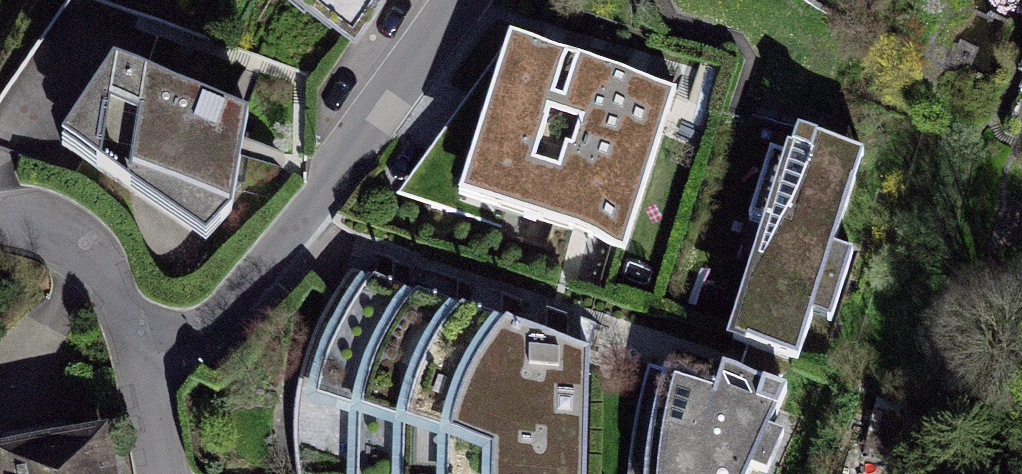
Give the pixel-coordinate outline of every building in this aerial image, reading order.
[(329,33),(353,0),(284,0),(329,33)] [(279,84),(103,19),(27,123),(223,256),(255,219),(279,84)] [(677,106),(520,50),(488,136),(645,193),(677,106)] [(881,167),(806,141),(738,341),(813,366),(881,167)] [(299,473),(357,473),(360,422),(378,361),(398,322),(418,293),(351,273),(327,312),(301,390),(296,446),(299,473)] [(418,293),(398,322),(378,361),(360,422),(357,473),(407,473),(407,440),(418,390),(440,341),(466,307),(418,293)] [(466,307),(440,341),(418,390),(407,440),(407,473),(453,473),(454,432),(463,396),(483,353),(508,319),(466,307)] [(508,319),(483,353),(463,396),(454,432),(453,473),(500,473),(500,454),(508,407),(523,363),(541,329),(508,319)] [(541,329),(523,363),(508,407),(500,454),(500,473),(589,473),(593,344),(541,329)] [(656,473),(746,473),(748,467),(768,472),(778,432),(767,429),(779,383),(716,368),(711,390),(659,378),(648,423),(665,427),(656,473)] [(0,441),(0,468),(1,473),(110,473),(98,420),(0,441)]
